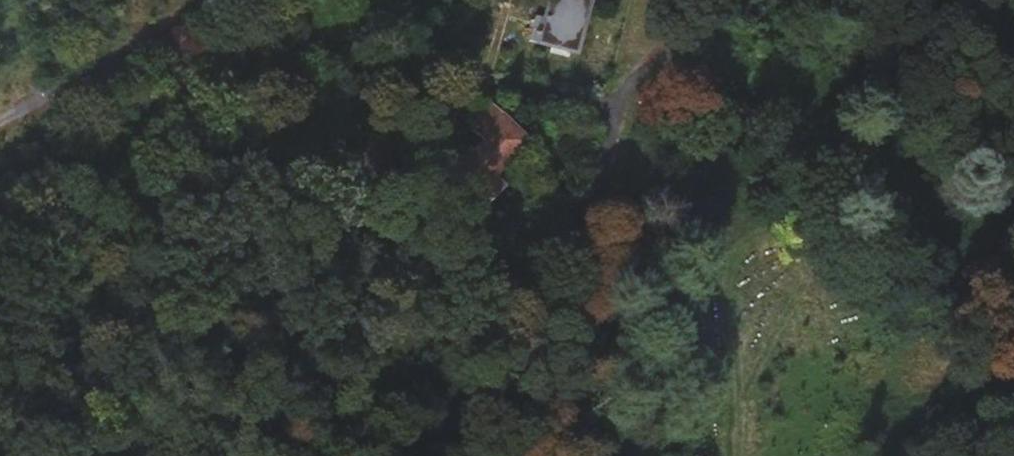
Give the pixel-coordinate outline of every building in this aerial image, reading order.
[(572,0),(545,0),(540,27),(534,26),(530,41),(536,43),(535,54),(577,62),(589,3),(572,0)] [(450,171),(478,201),(494,187),(483,172),(501,152),(507,156),(521,142),(489,107),(476,119),(478,123),(472,129),(483,140),(471,154),(465,149),(454,160),(456,166),(450,171)]
